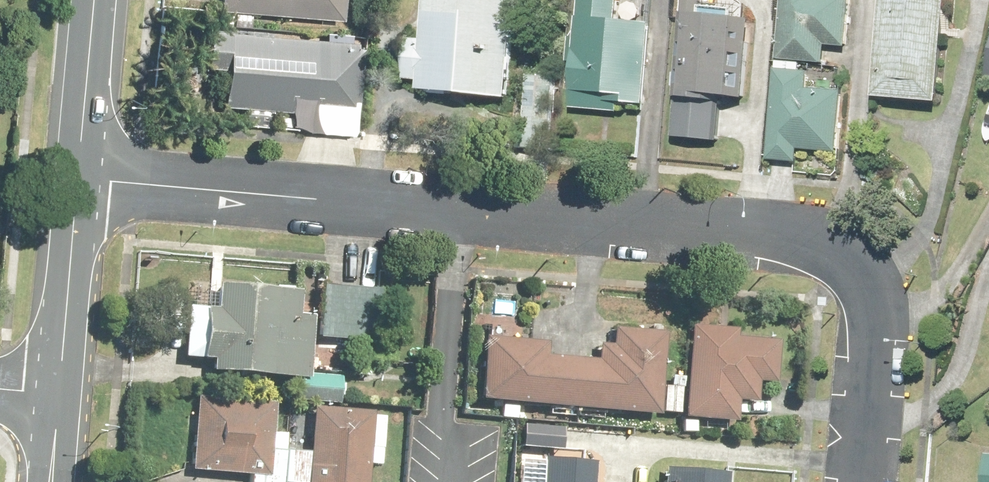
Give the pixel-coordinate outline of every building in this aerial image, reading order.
[(212,10),(338,21),(340,0),(213,0),(212,10)] [(420,42),(408,41),(404,84),(418,85),(417,94),(506,102),(515,0),(423,0),(420,42)] [(568,116),(627,120),(628,104),(643,105),(650,25),(616,22),(618,0),(577,0),(568,116)] [(725,0),(681,0),(672,139),(718,142),(721,100),(742,102),(747,21),(736,21),(737,1),(725,0)] [(779,61),(824,64),(825,45),(844,46),(847,0),(783,0),(779,61)] [(869,97),(938,104),(949,0),(879,0),(869,97)] [(355,35),(202,29),(200,70),(206,70),(204,107),(236,108),(235,125),(264,126),(264,113),(285,114),(284,129),(350,132),(355,35)] [(978,79),(988,82),(988,34),(978,79)] [(807,72),(773,70),(768,162),(796,163),(797,151),(835,153),(838,92),(806,91),(807,72)] [(211,280),(209,305),(197,304),(197,309),(176,308),(173,353),(205,355),(204,372),(283,378),(282,397),(337,401),(339,376),(302,373),(306,315),(292,314),(295,287),(211,280)] [(369,286),(317,284),(315,338),(367,340),(369,286)] [(735,329),(686,325),(682,375),(671,374),(670,385),(659,384),(657,414),(730,419),(732,401),(752,403),(754,381),(771,382),(774,344),(734,341),(735,329)] [(546,339),(475,334),(471,399),(654,411),(660,332),(608,328),(606,346),(590,345),(589,358),(545,355),(546,339)] [(360,466),(379,468),(384,414),(364,413),(307,408),(304,451),(265,448),(268,399),(192,394),(188,470),(244,474),(243,481),(358,481),(360,466)] [(537,456),(535,481),(590,481),(591,460),(537,456)] [(724,471),(662,466),(661,481),(723,481),(724,471)]
